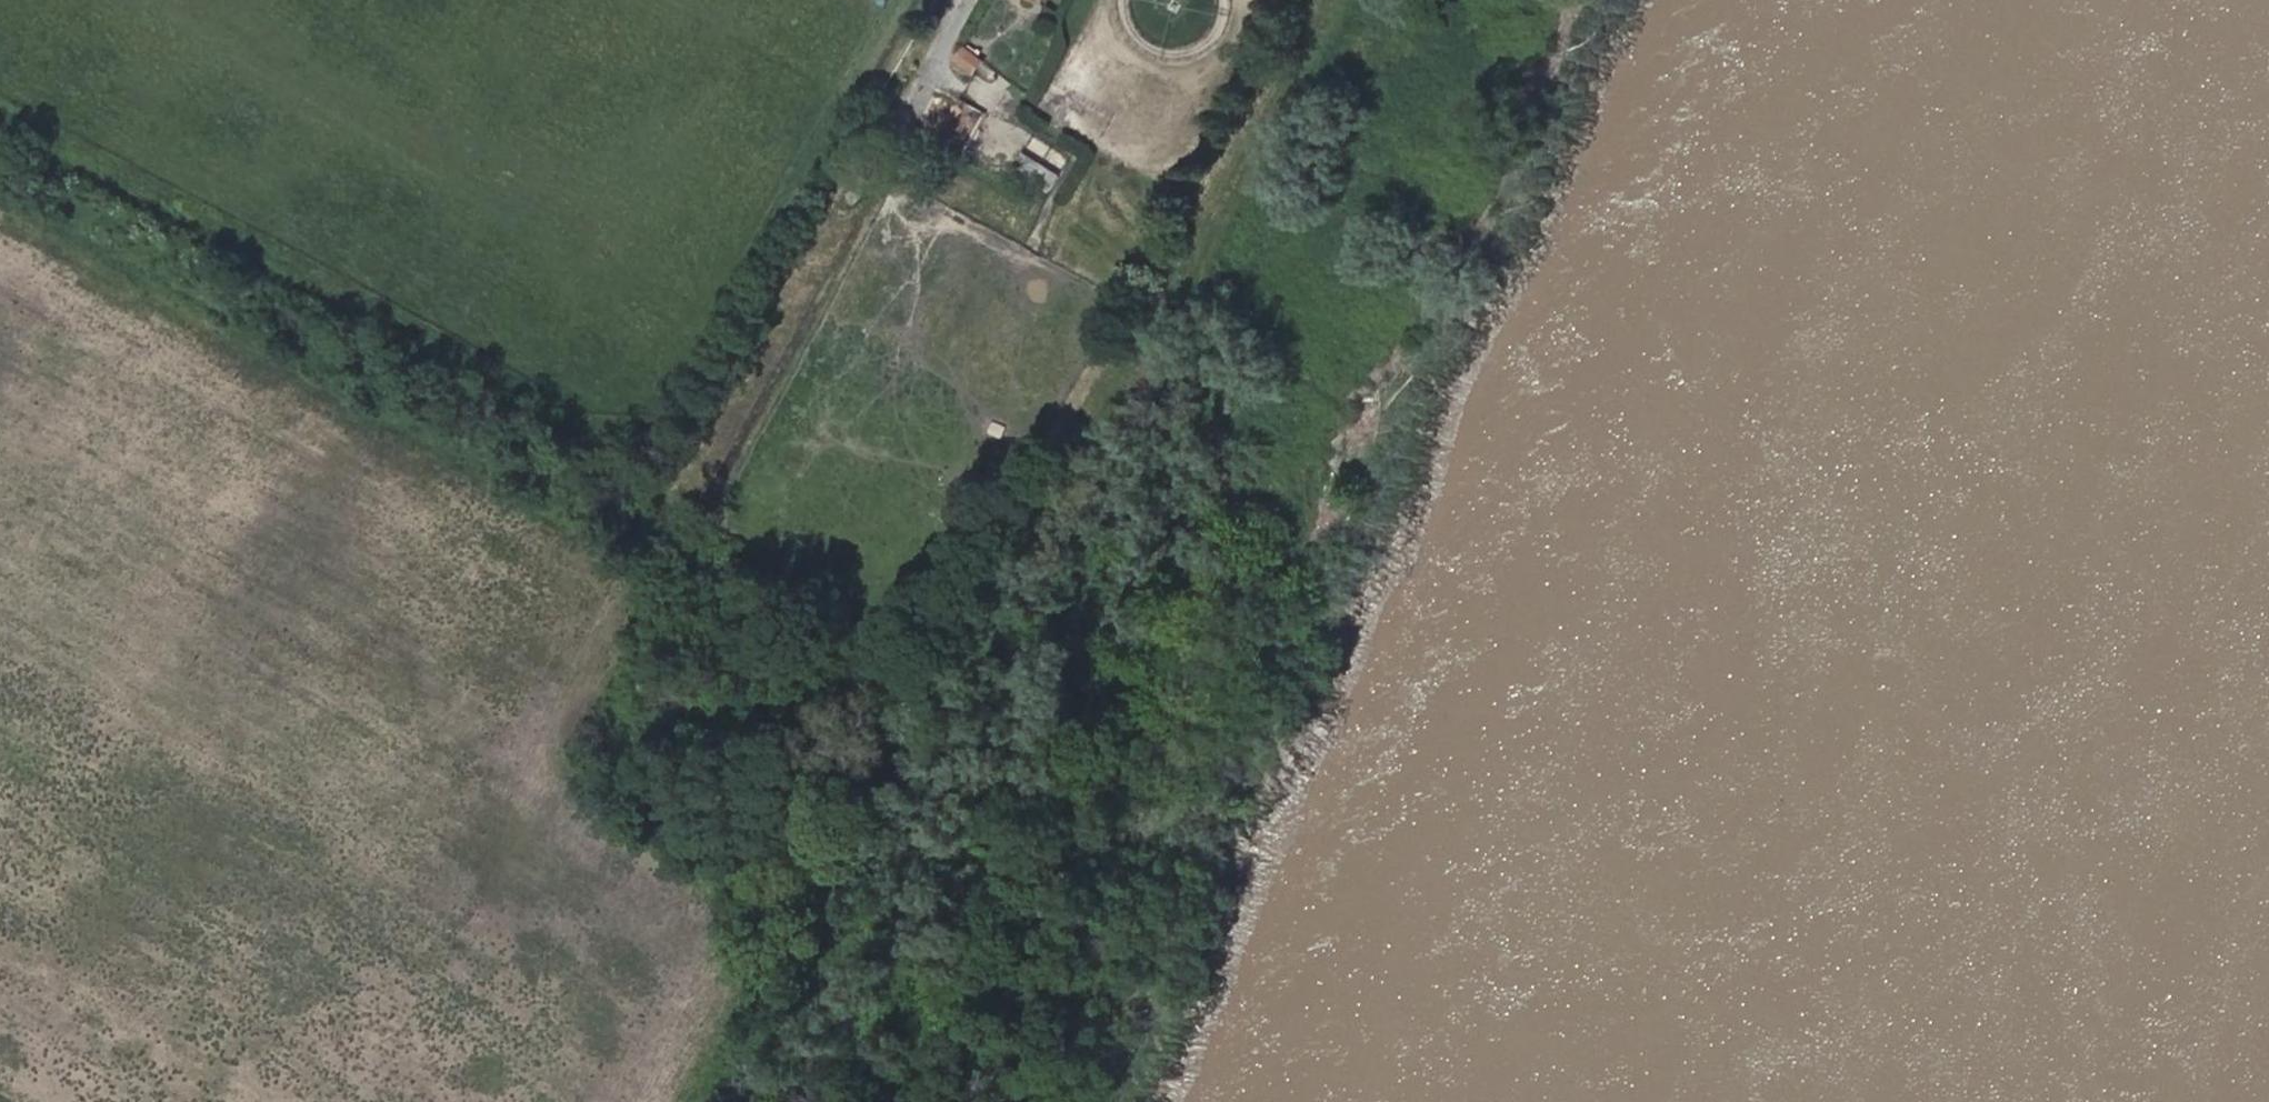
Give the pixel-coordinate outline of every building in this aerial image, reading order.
[(986,62),(968,49),(959,60),(977,74),(986,62)] [(957,98),(939,133),(964,146),(982,111),(957,98)]
